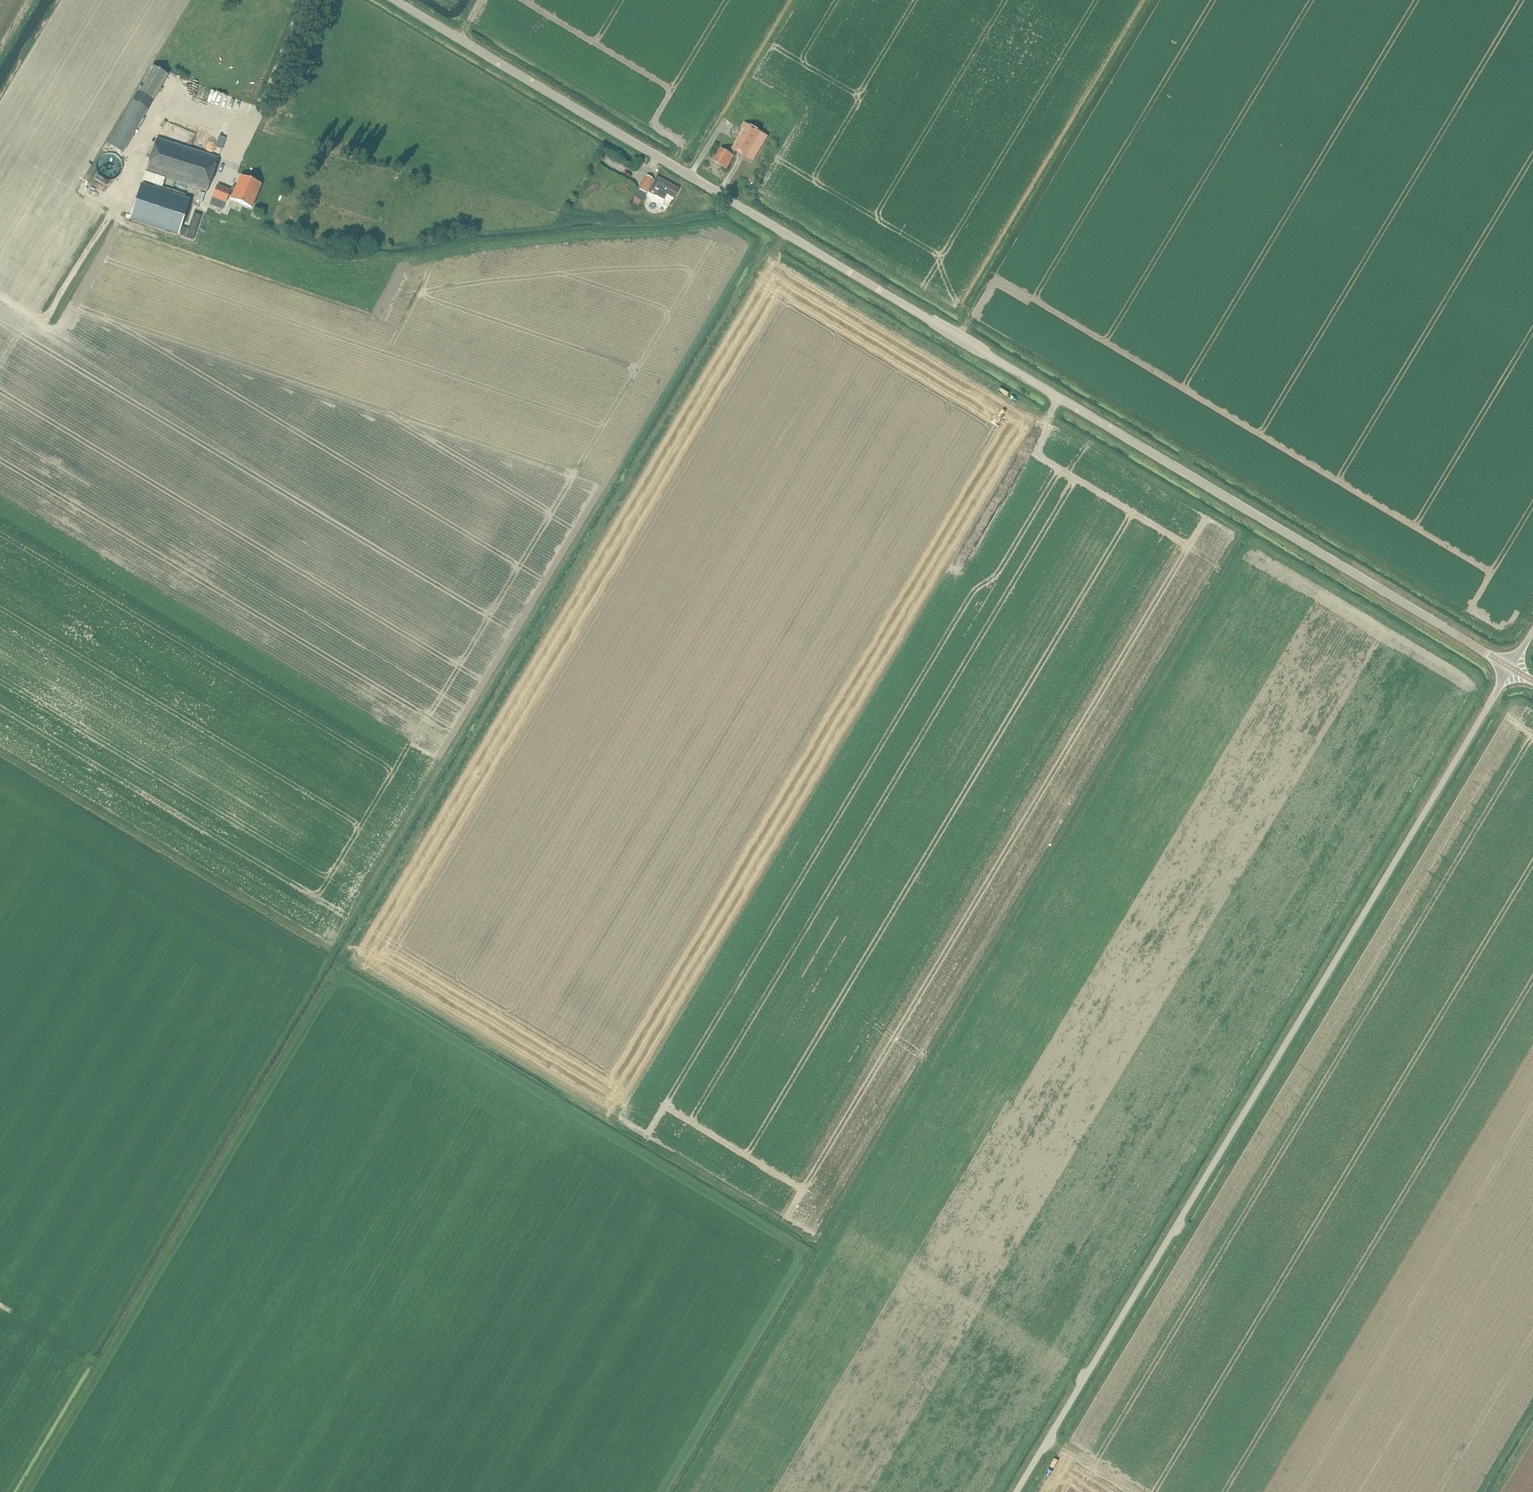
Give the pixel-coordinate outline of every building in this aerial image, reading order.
[(132,101),(107,144),(123,153),(148,110),(153,100),(137,91),(132,101)] [(721,148),(713,161),(726,169),(736,152),(753,161),(758,153),(767,137),(768,135),(744,121),(741,127),(743,128),(744,129),(733,148),(730,147),(727,151),(726,151),(721,148)] [(221,149),(225,138),(219,136),(215,147),(221,149)] [(207,192),(215,168),(218,158),(157,138),(146,172),(166,179),(165,185),(174,188),(176,182),(179,183),(176,190),(185,193),(187,186),(207,192)] [(613,154),(609,161),(628,172),(632,165),(613,154)] [(105,171),(113,171),(113,164),(121,164),(121,156),(105,156),(105,171)] [(607,168),(601,172),(606,181),(613,177),(607,168)] [(640,201),(648,188),(653,179),(646,175),(639,189),(638,189),(634,197),(640,201)] [(229,195),(232,196),(231,199),(251,207),(261,184),(240,176),(236,187),(233,186),(231,190),(218,185),(213,197),(226,202),(229,195)] [(673,200),(679,189),(656,176),(647,192),(662,201),(666,195),(673,200)] [(142,185),(130,219),(178,235),(190,200),(142,185)] [(201,217),(194,215),(189,231),(181,237),(193,241),(201,217)] [(1053,420),(1043,420),(1043,430),(1053,430),(1053,420)] [(609,485),(615,477),(609,473),(603,481),(609,485)]
